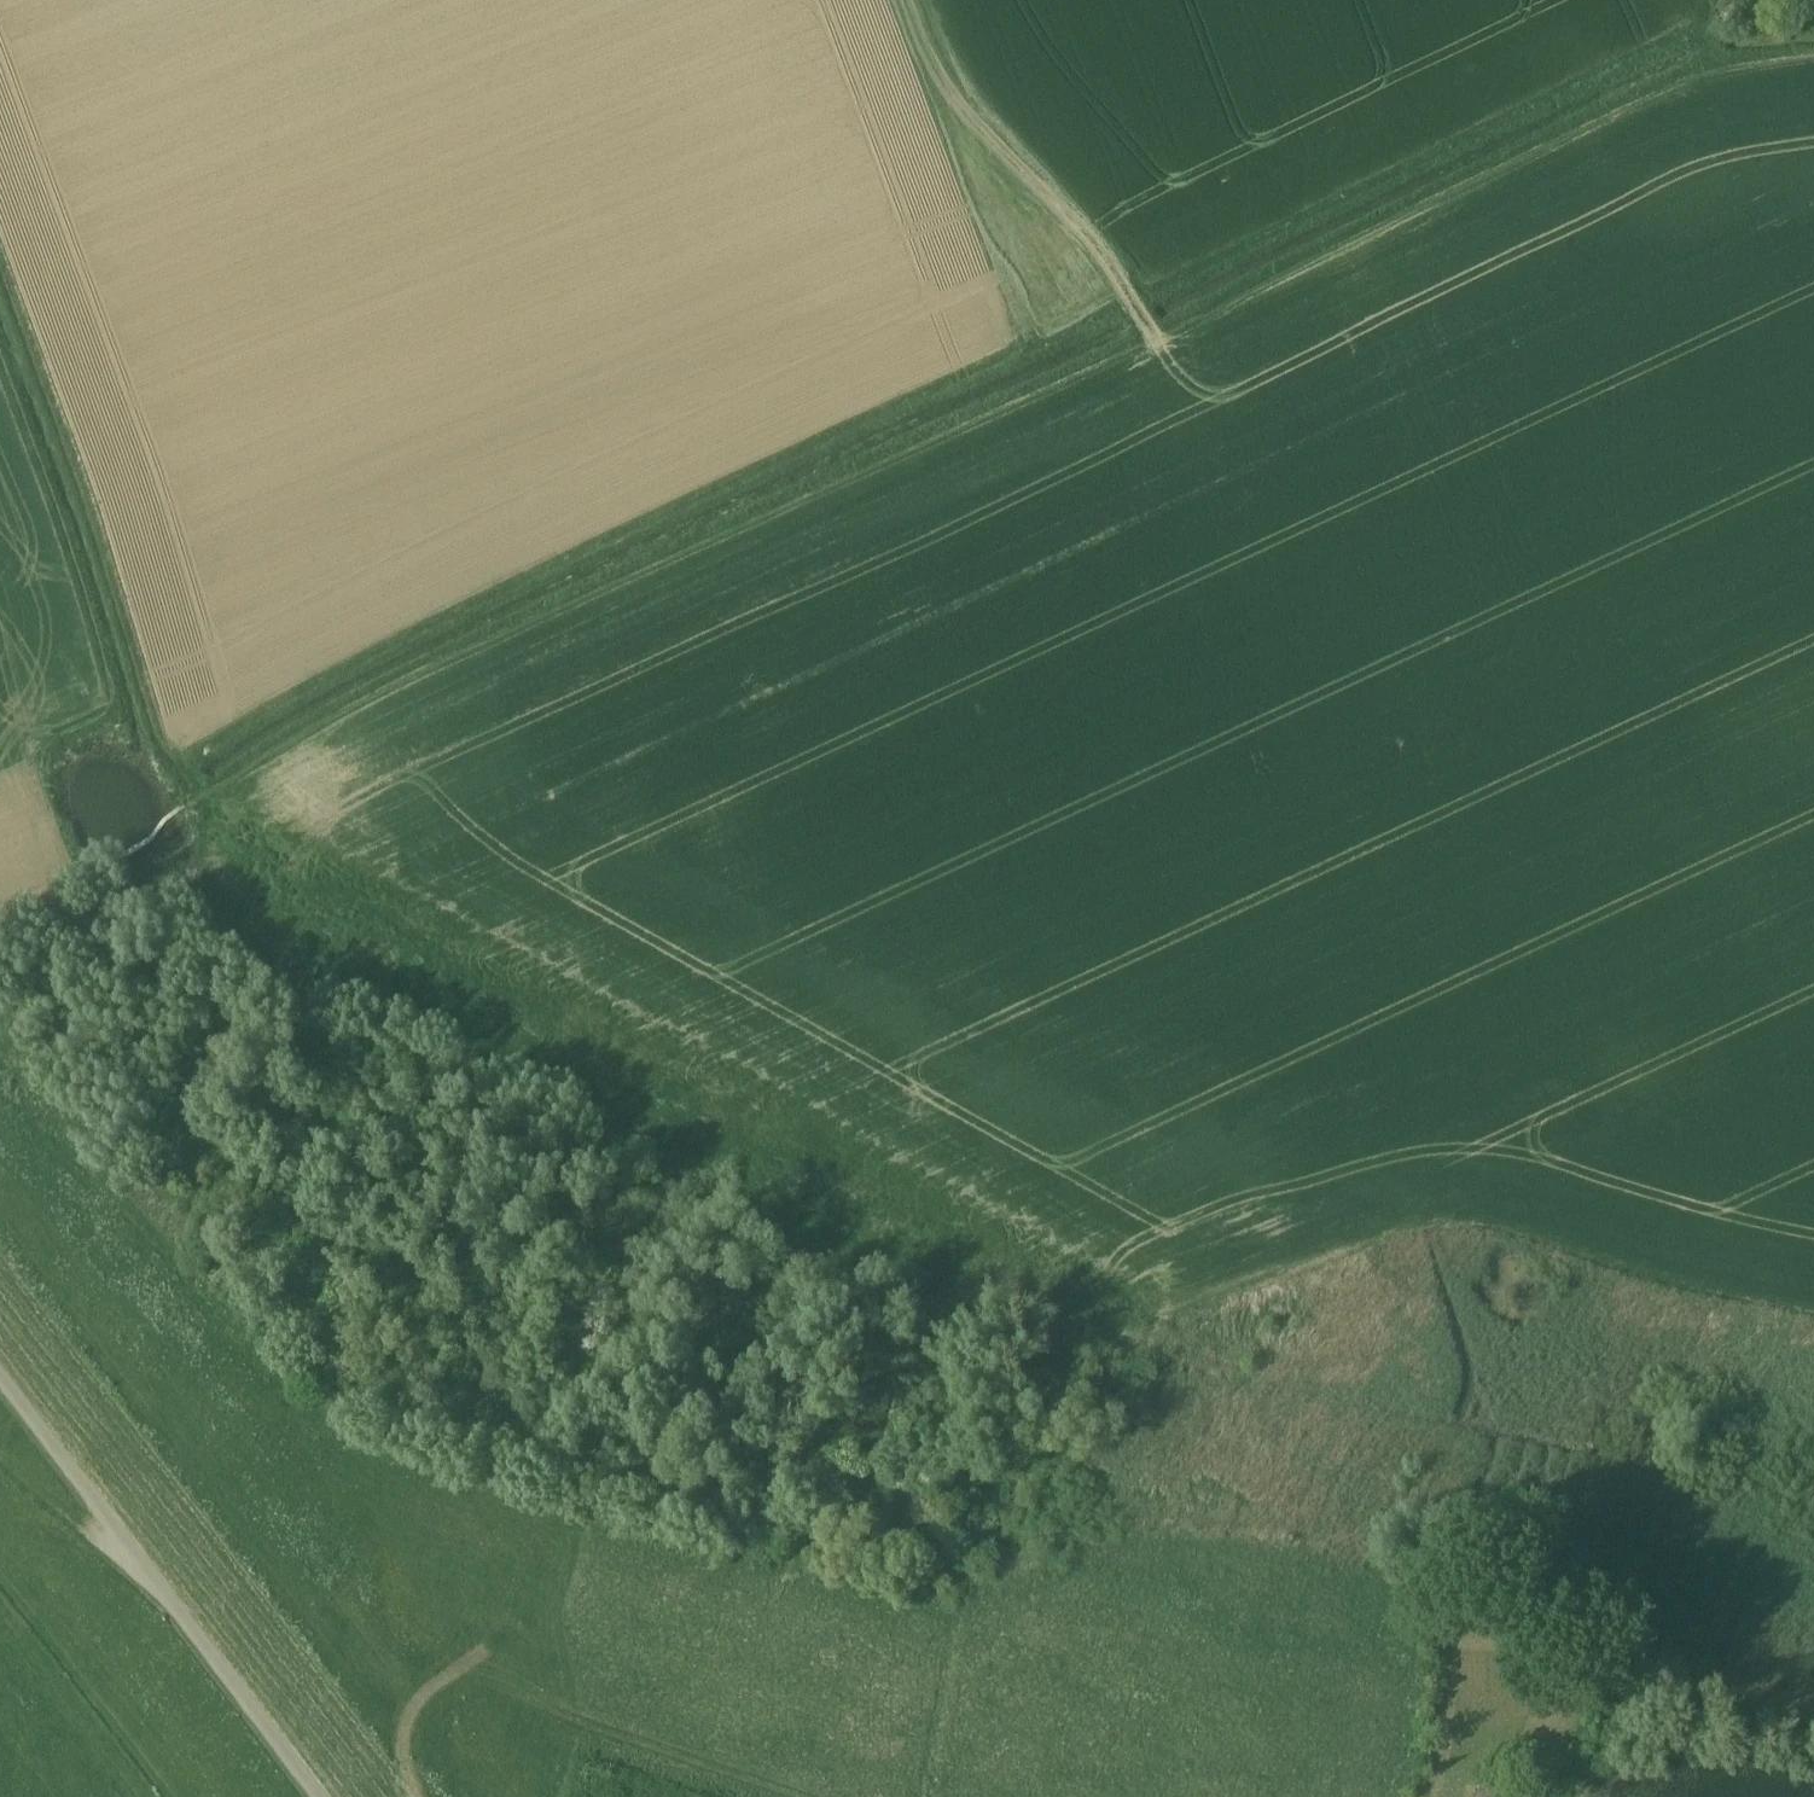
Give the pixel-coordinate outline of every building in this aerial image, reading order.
[(1501,1788),(1477,1786),(1477,1796),(1500,1796),(1501,1788)]
